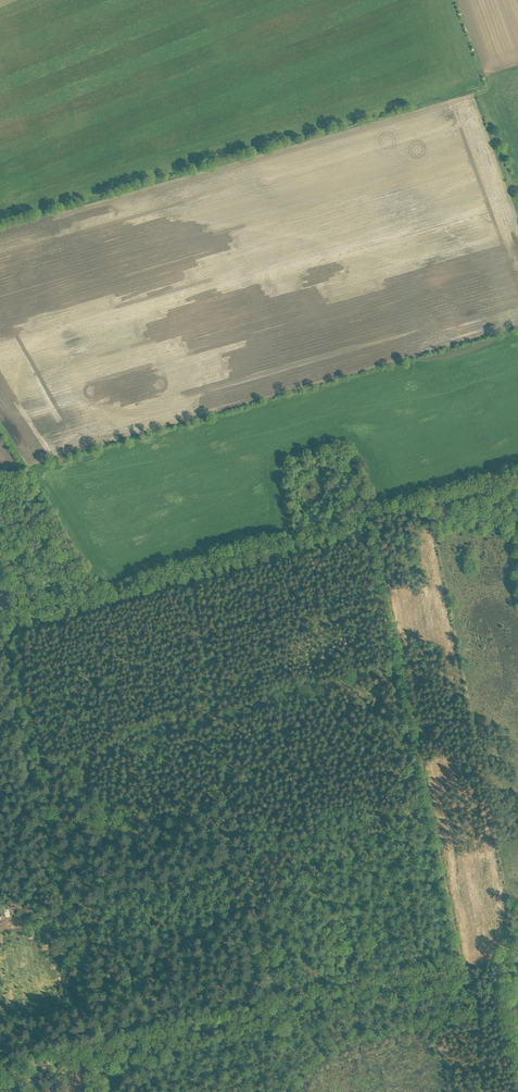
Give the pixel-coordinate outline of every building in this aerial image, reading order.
[(2,915),(3,918),(9,916),(9,913),(7,907),(0,908),(2,915)]
